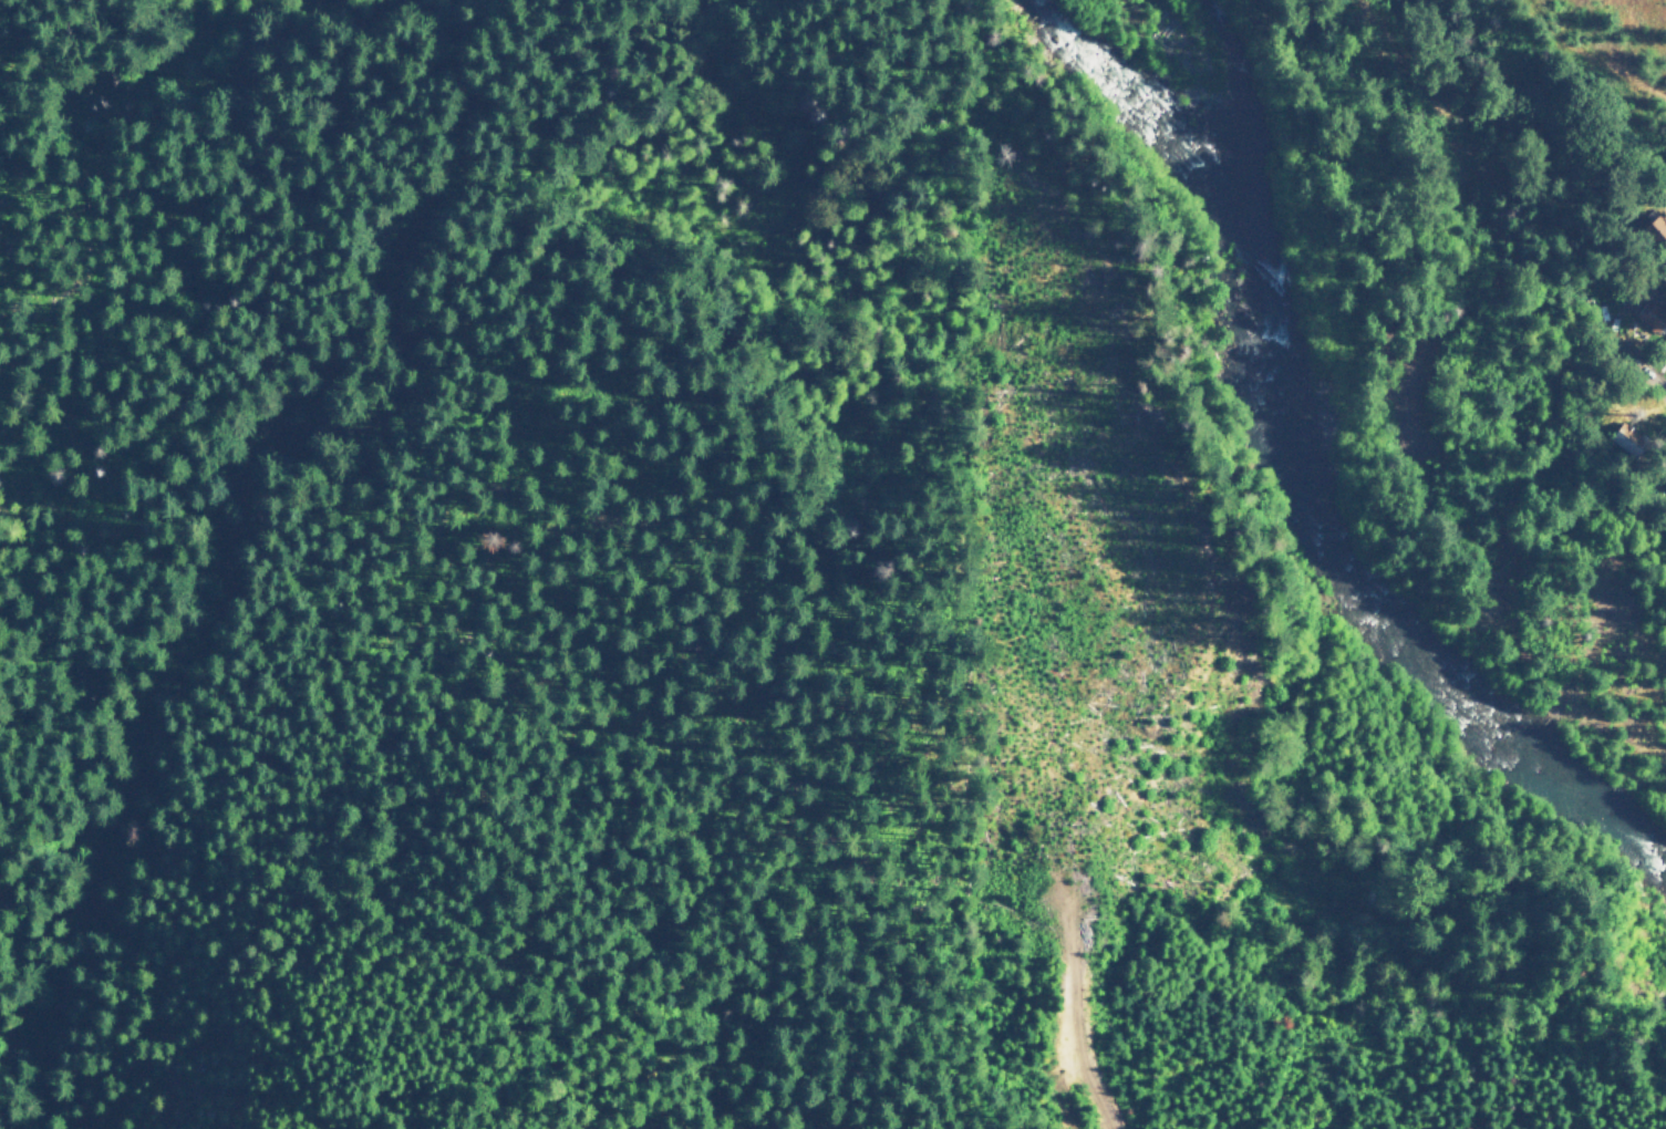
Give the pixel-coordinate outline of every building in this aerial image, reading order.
[(1657,214),(1642,228),(1659,246),(1665,240),(1665,223),(1657,214)] [(1656,334),(1665,320),(1665,314),(1645,298),(1632,316),(1656,334)] [(1632,457),(1644,439),(1618,422),(1606,440),(1632,457)]
